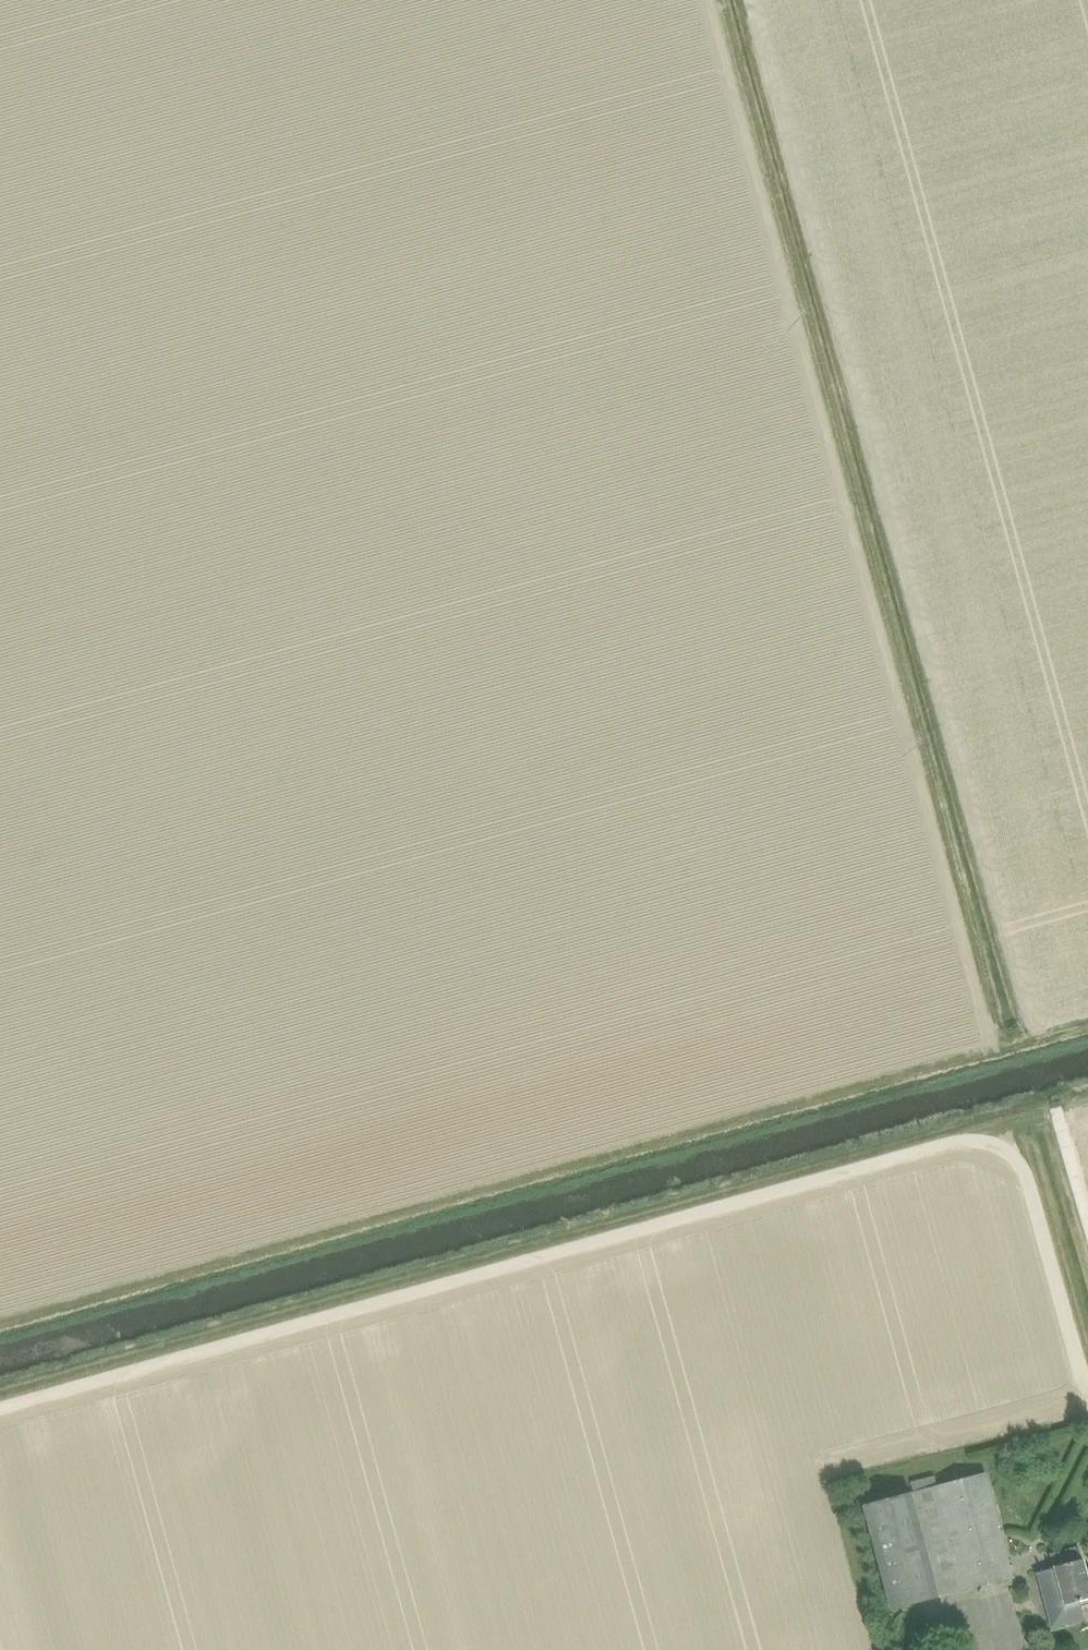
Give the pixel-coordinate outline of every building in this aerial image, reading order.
[(891,1609),(939,1596),(1013,1577),(985,1472),(937,1485),(864,1504),(891,1609)] [(1087,1598),(1087,1583),(1082,1558),(1080,1559),(1075,1546),(1048,1553),(1052,1568),(1034,1572),(1035,1574),(1036,1573),(1051,1627),(1070,1622),(1066,1604),(1087,1598)] [(964,1638),(958,1647),(963,1649),(984,1649),(964,1638)]
